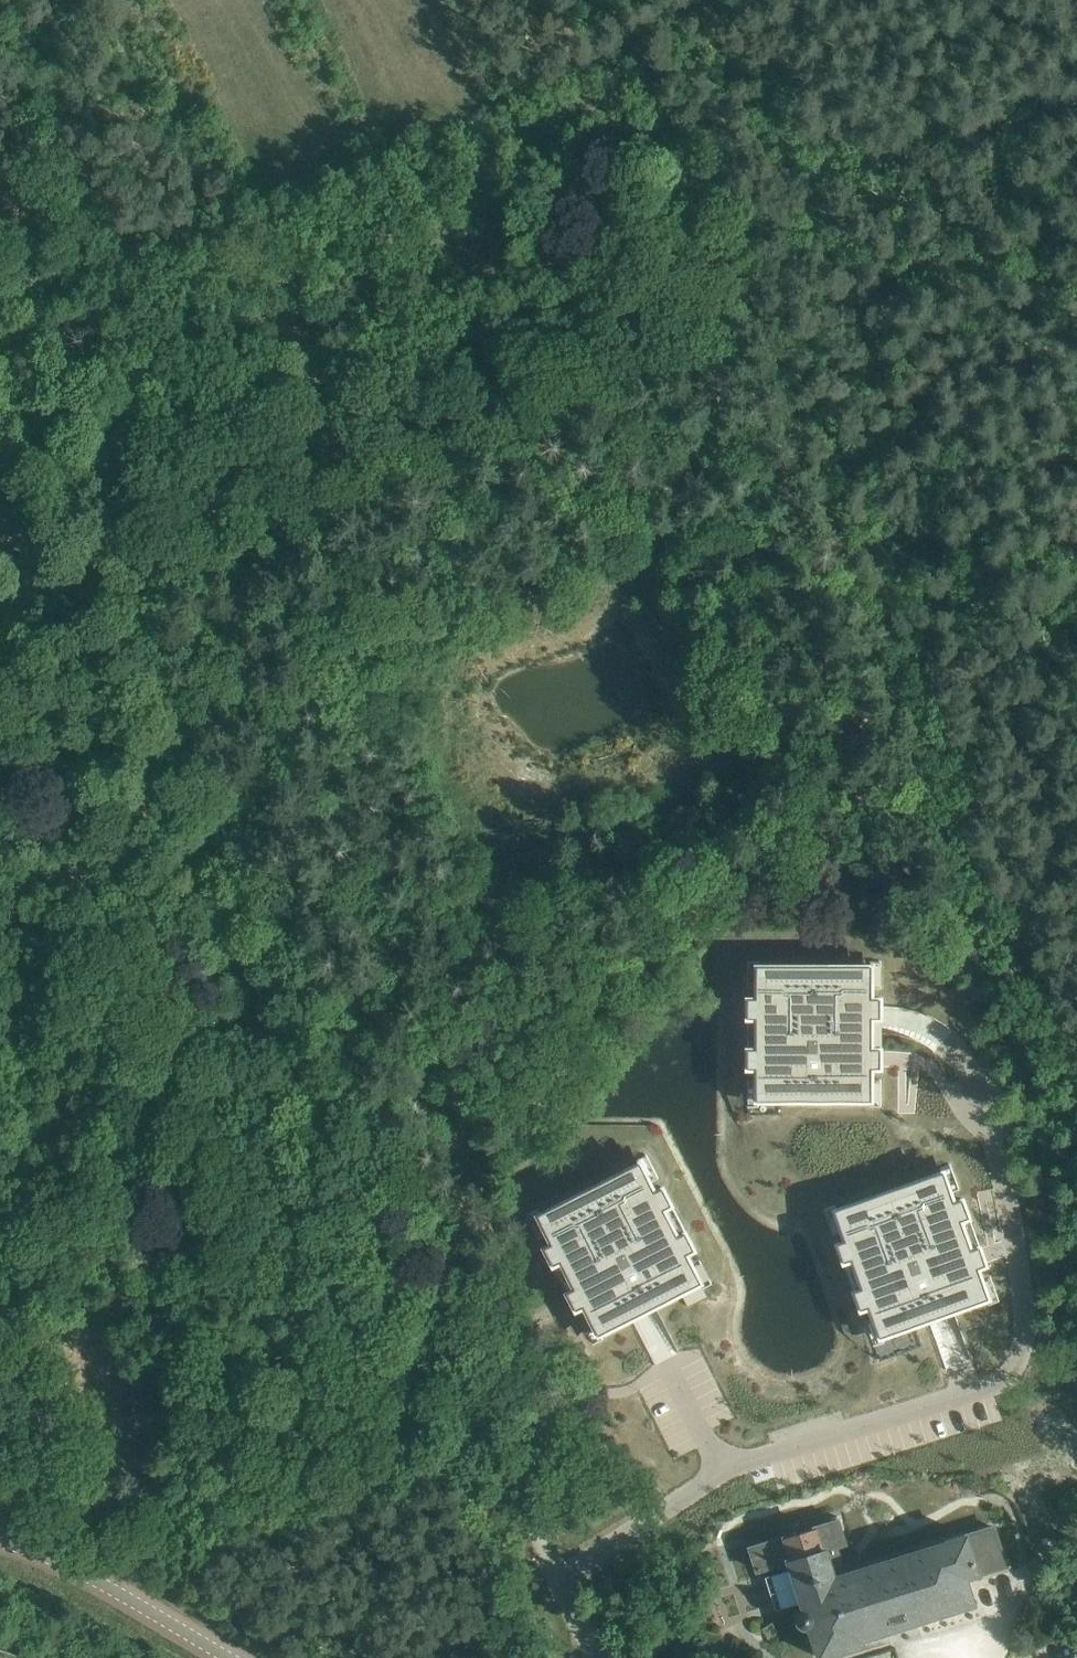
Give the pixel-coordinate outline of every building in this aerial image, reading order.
[(748,1048),(748,1068),(757,1068),(757,1081),(757,1100),(872,1100),(872,1017),(881,1017),(881,998),(872,998),(872,965),(757,965),(757,998),(748,998),(748,1017),(757,1017),(757,1048),(748,1048)] [(641,1162),(538,1214),(553,1243),(545,1247),(553,1264),(561,1260),(599,1334),(701,1283),(693,1266),(687,1254),(695,1250),(686,1232),(678,1236),(664,1209),(672,1205),(663,1187),(656,1191),(641,1162)] [(944,1171),(835,1209),(846,1240),(838,1243),(844,1262),(853,1259),(863,1287),(855,1290),(861,1309),(870,1306),(874,1319),(881,1336),(989,1298),(961,1220),(970,1217),(963,1198),(955,1201),(944,1171)] [(838,1520),(746,1548),(749,1558),(754,1556),(758,1570),(789,1560),(805,1609),(803,1610),(802,1611),(801,1612),(800,1613),(799,1614),(799,1615),(798,1617),(798,1618),(799,1620),(799,1621),(800,1622),(800,1624),(802,1624),(803,1625),(804,1626),(805,1626),(807,1627),(808,1626),(810,1626),(820,1657),(830,1654),(864,1644),(862,1638),(975,1603),(967,1577),(1006,1565),(994,1526),(844,1573),(836,1545),(845,1543),(838,1520)] [(772,1622),(761,1629),(768,1639),(779,1632),(772,1622)]
